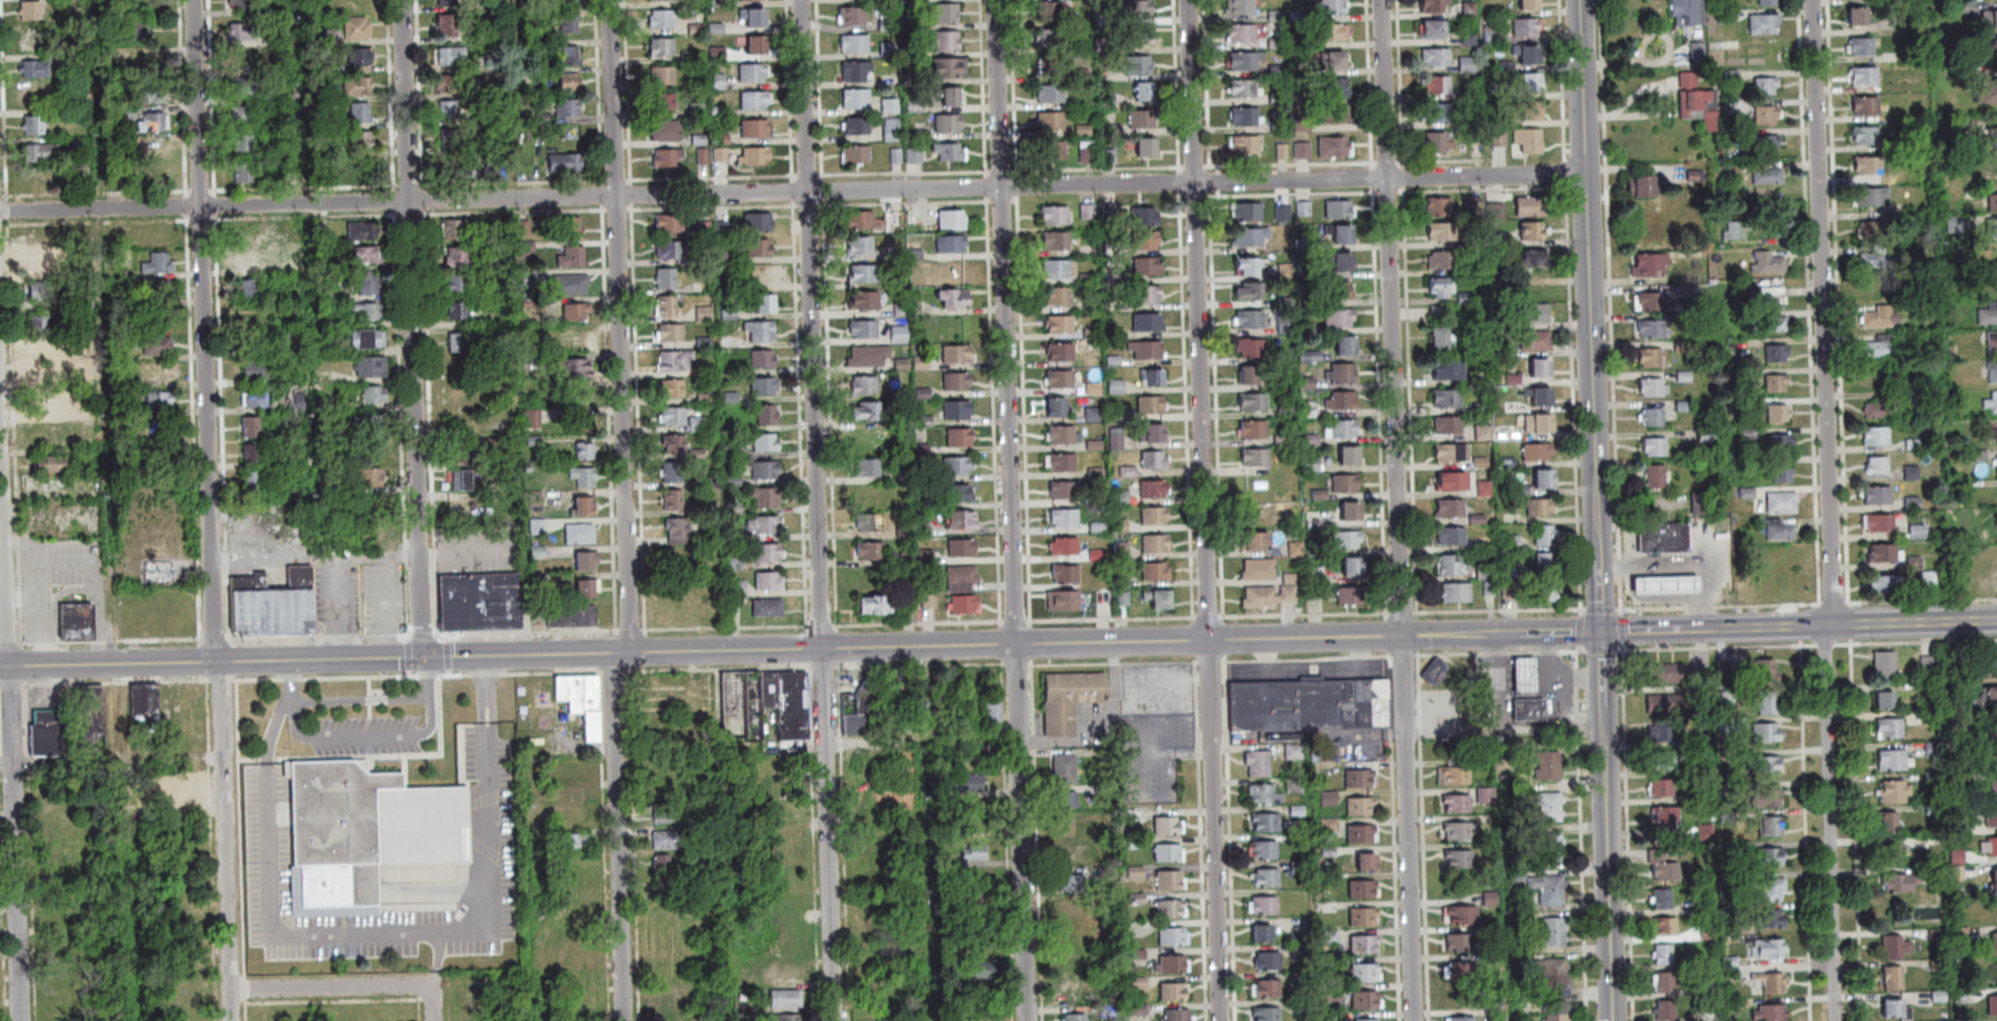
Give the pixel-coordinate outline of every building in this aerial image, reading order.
[(231,1),(231,0),(251,0),(251,11),(227,12),(227,1),(231,1)] [(441,10),(441,0),(458,0),(458,9),(441,10)] [(563,10),(563,0),(580,0),(580,2),(579,2),(579,10),(563,10)] [(692,8),(692,0),(707,0),(707,7),(692,8)] [(710,8),(710,0),(724,0),(725,8),(710,8)] [(1229,11),(1229,0),(1262,0),(1262,6),(1256,7),(1257,17),(1229,17),(1229,16),(1227,16),(1227,11),(1229,11)] [(1323,3),(1323,0),(1348,0),(1348,2),(1347,2),(1347,3),(1350,3),(1350,9),(1349,9),(1349,14),(1347,14),(1347,18),(1324,18),(1324,13),(1317,13),(1317,4),(1323,3)] [(1444,12),(1444,17),(1427,18),(1427,16),(1423,16),(1423,0),(1450,0),(1450,12),(1444,12)] [(1522,14),(1522,0),(1540,0),(1540,14),(1522,14)] [(1675,17),(1675,0),(1701,0),(1702,27),(1679,27),(1679,17),(1675,17)] [(1976,11),(1976,1),(1962,1),(1962,12),(1976,11)] [(1128,22),(1128,2),(1154,2),(1154,17),(1149,17),(1149,22),(1128,22)] [(1479,19),(1465,19),(1465,3),(1479,3),(1479,19)] [(1849,21),(1867,21),(1867,3),(1848,4),(1849,21)] [(24,23),(24,18),(21,18),(21,11),(23,11),(23,4),(43,4),(43,23),(24,23)] [(1044,21),(1038,21),(1038,12),(1040,12),(1040,5),(1063,5),(1063,23),(1044,23),(1044,21)] [(960,26),(937,26),(936,21),(931,21),(931,13),(936,13),(936,6),(960,6),(960,26)] [(843,26),(839,26),(839,18),(842,18),(841,10),(843,10),(843,9),(867,9),(868,29),(843,29),(843,26)] [(1996,26),(1996,9),(1981,9),(1981,26),(1996,26)] [(742,11),(767,11),(767,31),(749,32),(748,22),(742,22),(742,11)] [(1293,22),(1293,11),(1307,11),(1307,22),(1293,22)] [(683,12),(683,21),(676,21),(676,30),(652,30),(651,23),(649,23),(649,14),(683,12)] [(1270,12),(1287,12),(1287,23),(1270,23),(1270,12)] [(1721,13),(1736,12),(1736,24),(1721,25),(1721,13)] [(1114,26),(1099,26),(1099,14),(1113,14),(1114,26)] [(1752,16),(1783,15),(1783,24),(1778,24),(1779,34),(1753,35),(1752,16)] [(458,17),(458,40),(442,40),(442,28),(439,28),(439,18),(442,18),(442,17),(458,17)] [(581,35),(563,35),(563,18),(581,18),(581,35)] [(347,19),(369,19),(369,24),(372,24),(373,41),(347,41),(347,19)] [(918,30),(904,31),(904,19),(918,19),(918,30)] [(1516,20),(1545,20),(1545,32),(1541,32),(1541,39),(1516,39),(1516,20)] [(881,32),(881,21),(898,21),(898,31),(881,32)] [(129,41),(120,41),(120,35),(127,35),(126,23),(152,23),(152,40),(137,41),(137,44),(129,44),(129,41)] [(727,35),(711,36),(711,24),(726,24),(727,35)] [(1424,34),(1421,34),(1421,27),(1424,27),(1424,25),(1426,25),(1426,24),(1449,24),(1449,41),(1443,41),(1443,45),(1424,45),(1424,34)] [(691,25),(707,25),(707,36),(692,36),(691,25)] [(232,26),(259,26),(260,42),(232,42),(232,26)] [(1318,26),(1345,26),(1345,28),(1345,43),(1318,44),(1318,26)] [(1258,45),(1231,45),(1231,44),(1228,44),(1228,39),(1230,39),(1230,30),(1231,30),(1231,27),(1258,27),(1258,45)] [(1129,41),(1124,41),(1124,30),(1129,30),(1129,28),(1154,28),(1154,47),(1144,47),(1144,49),(1129,49),(1129,41)] [(325,29),(341,29),(341,47),(325,47),(325,29)] [(41,31),(19,31),(19,50),(41,50),(41,31)] [(1042,50),(1042,45),(1036,45),(1036,38),(1042,38),(1042,31),(1064,31),(1064,50),(1042,50)] [(1502,45),(1487,45),(1487,31),(1501,31),(1502,45)] [(1980,40),(1980,31),(1966,32),(1967,41),(1980,40)] [(1479,32),(1479,46),(1465,46),(1465,32),(1479,32)] [(962,54),(937,54),(937,48),(931,49),(931,41),(937,41),(937,33),(961,33),(962,54)] [(1854,53),(1875,53),(1874,36),(1851,36),(1851,50),(1854,50),(1854,53)] [(768,59),(750,60),(750,44),(741,44),(740,38),(767,37),(768,59)] [(871,55),(846,55),(846,52),(842,53),(842,38),(870,37),(871,55)] [(1286,50),(1271,50),(1271,38),(1286,38),(1286,50)] [(1309,39),(1309,50),(1294,50),(1294,39),(1309,39)] [(1987,39),(1988,56),(1996,56),(1996,39),(1987,39)] [(652,59),(651,46),(654,45),(653,41),(676,40),(677,58),(652,59)] [(1097,52),(1097,40),(1110,40),(1110,52),(1097,52)] [(535,53),(535,42),(548,42),(548,53),(535,53)] [(1707,42),(1708,69),(1695,70),(1695,42),(1707,42)] [(897,58),(883,59),(882,43),(897,43),(897,58)] [(922,58),(908,58),(908,46),(922,46),(922,58)] [(564,68),(564,57),(562,57),(562,47),(581,47),(582,62),(584,62),(584,67),(564,68)] [(1515,48),(1540,47),(1541,69),(1522,69),(1522,57),(1515,57),(1515,48)] [(712,48),(728,48),(728,62),(713,62),(712,48)] [(468,49),(468,67),(441,68),(441,49),(468,49)] [(375,51),(375,61),(373,61),(373,68),(351,69),(350,51),(375,51)] [(683,63),(683,52),(699,51),(699,63),(683,63)] [(1452,68),(1428,68),(1428,63),(1424,63),(1424,51),(1452,51),(1452,68)] [(100,52),(114,52),(114,66),(100,66),(100,52)] [(233,52),(233,70),(255,70),(255,52),(233,52)] [(1231,69),(1228,69),(1228,63),(1229,63),(1229,56),(1231,56),(1231,55),(1265,54),(1265,63),(1257,63),(1257,74),(1233,74),(1233,70),(1231,70),(1231,69)] [(1328,73),(1324,73),(1324,63),(1319,63),(1319,54),(1324,54),(1324,56),(1347,56),(1347,75),(1328,75),(1328,73)] [(160,74),(160,55),(135,55),(135,74),(160,74)] [(488,55),(503,55),(504,70),(488,70),(488,55)] [(1127,77),(1127,74),(1122,74),(1122,66),(1127,66),(1127,58),(1153,58),(1153,63),(1155,63),(1155,67),(1153,67),(1153,77),(1127,77)] [(1462,74),(1462,58),(1478,58),(1478,74),(1462,74)] [(934,61),(968,61),(969,81),(934,81),(934,61)] [(1502,61),(1516,61),(1516,73),(1503,73),(1502,61)] [(1040,62),(1057,62),(1057,80),(1040,80),(1040,78),(1038,78),(1038,64),(1040,64),(1040,62)] [(26,70),(26,64),(52,63),(52,80),(26,80),(26,75),(21,75),(21,70),(26,70)] [(1295,63),(1309,63),(1309,76),(1295,76),(1295,63)] [(874,64),(875,72),(868,72),(868,84),(849,85),(849,84),(844,84),(844,65),(874,64)] [(1854,83),(1879,83),(1879,65),(1851,65),(1852,73),(1848,73),(1849,81),(1854,80),(1854,83)] [(741,67),(773,66),(773,77),(768,77),(768,81),(766,81),(766,85),(742,86),(741,67)] [(1271,66),(1288,66),(1288,77),(1271,77),(1271,66)] [(678,86),(653,87),(653,70),(677,69),(678,86)] [(922,69),(922,82),(909,82),(909,69),(922,69)] [(1091,69),(1091,80),(1074,80),(1074,70),(1091,69)] [(1741,70),(1741,80),(1727,80),(1727,70),(1741,70)] [(1683,74),(1699,73),(1699,92),(1718,92),(1719,132),(1707,132),(1707,120),(1684,120),(1683,74)] [(563,94),(562,75),(581,74),(581,93),(563,94)] [(727,91),(712,92),(712,75),(726,75),(727,91)] [(884,83),(884,75),(899,75),(899,83),(884,83)] [(469,76),(469,94),(443,94),(443,91),(439,91),(439,83),(443,83),(443,77),(469,76)] [(1979,77),(1980,89),(1975,89),(1975,99),(1980,99),(1980,100),(1996,99),(1996,76),(1979,77)] [(1541,77),(1541,97),(1523,97),(1523,78),(1541,77)] [(1453,85),(1454,97),(1430,97),(1430,93),(1426,93),(1426,78),(1453,78),(1453,85)] [(1758,95),(1757,79),(1779,79),(1779,87),(1776,87),(1777,94),(1758,95)] [(237,80),(260,80),(260,99),(237,99),(237,94),(233,94),(233,87),(237,87),(237,80)] [(346,99),(346,87),(357,87),(356,80),(373,80),(374,98),(346,99)] [(1258,81),(1258,90),(1264,90),(1264,97),(1258,97),(1258,101),(1234,101),(1234,97),(1232,97),(1232,95),(1228,95),(1228,91),(1232,91),(1232,83),(1234,82),(1234,81),(1258,81)] [(1323,82),(1350,81),(1350,92),(1353,92),(1354,101),(1323,102),(1323,82)] [(1040,106),(1040,87),(1065,86),(1065,106),(1040,106)] [(1154,105),(1137,105),(1137,87),(1154,87),(1154,105)] [(139,105),(139,95),(146,95),(146,88),(166,88),(166,105),(139,105)] [(1481,101),(1466,101),(1466,90),(1481,90),(1481,101)] [(872,111),(845,111),(844,92),(872,92),(872,111)] [(961,110),(945,111),(944,92),(961,92),(961,110)] [(743,94),(769,93),(769,96),(774,96),(775,107),(770,107),(770,109),(767,109),(767,112),(743,113),(743,94)] [(1272,106),(1272,95),(1287,94),(1287,106),(1272,106)] [(1856,113),(1880,113),(1880,94),(1853,95),(1853,97),(1850,97),(1851,110),(1856,110),(1856,113)] [(657,114),(657,97),(677,96),(677,114),(657,114)] [(558,119),(558,101),(577,100),(577,109),(583,109),(583,119),(558,119)] [(900,100),(900,116),(884,116),(884,100),(900,100)] [(923,114),(909,114),(909,101),(923,100),(923,114)] [(443,120),(443,102),(461,102),(461,120),(443,120)] [(1423,124),(1423,118),(1427,118),(1426,106),(1454,106),(1454,124),(1423,124)] [(353,127),(352,107),(371,107),(371,121),(374,121),(374,126),(353,127)] [(727,118),(713,118),(713,108),(727,107),(727,118)] [(1523,107),(1543,107),(1543,125),(1523,125),(1523,107)] [(1776,124),(1757,125),(1756,108),(1779,107),(1779,116),(1776,116),(1776,124)] [(255,108),(255,126),(234,126),(234,108),(255,108)] [(1324,126),(1323,108),(1351,108),(1351,121),(1353,121),(1354,126),(1324,126)] [(137,119),(121,120),(121,109),(137,109),(137,119)] [(1234,111),(1234,109),(1260,109),(1260,118),(1266,118),(1266,126),(1260,126),(1260,129),(1235,129),(1235,125),(1233,125),(1233,111),(1234,111)] [(555,125),(539,126),(539,111),(555,111),(555,125)] [(1132,113),(1161,112),(1161,124),(1157,124),(1157,131),(1132,131),(1132,113)] [(1504,124),(1488,125),(1488,113),(1504,113),(1504,124)] [(1039,115),(1067,114),(1067,132),(1040,132),(1039,115)] [(166,116),(166,117),(170,117),(171,132),(166,132),(166,134),(139,135),(138,124),(147,124),(147,116),(166,116)] [(1297,116),(1313,116),(1314,132),(1297,132),(1297,116)] [(1463,116),(1477,116),(1477,127),(1463,127),(1463,116)] [(938,135),(938,117),(964,117),(964,132),(960,132),(960,135),(938,135)] [(48,137),(28,138),(28,133),(25,133),(24,126),(27,126),(27,120),(47,119),(48,137)] [(768,123),(771,123),(771,135),(773,135),(774,140),(771,140),(771,141),(745,142),(744,121),(768,120),(768,123)] [(871,120),(871,138),(846,138),(846,132),(843,132),(843,125),(845,125),(849,125),(849,120),(871,120)] [(901,143),(886,143),(886,132),(887,132),(887,120),(901,120),(901,143)] [(1956,128),(1941,129),(1941,120),(1956,120),(1956,128)] [(1273,134),(1273,121),(1289,121),(1289,134),(1273,134)] [(269,133),(269,122),(284,122),(284,133),(269,133)] [(654,131),(654,124),(682,123),(683,143),(654,145),(654,137),(653,137),(653,131),(654,131)] [(1857,143),(1881,143),(1881,124),(1853,125),(1854,141),(1856,141),(1857,143)] [(1078,126),(1093,126),(1093,136),(1078,137),(1078,126)] [(1103,136),(1103,126),(1119,126),(1119,136),(1103,136)] [(1984,126),(1984,146),(1996,146),(1996,126),(1984,126)] [(443,130),(459,130),(459,148),(443,148),(443,130)] [(932,142),(917,143),(916,131),(932,131),(932,142)] [(1729,131),(1743,131),(1744,143),(1730,144),(1729,131)] [(1543,151),(1523,152),(1523,143),(1514,143),(1514,132),(1543,132),(1543,151)] [(375,134),(375,151),(353,152),(353,134),(375,134)] [(1508,146),(1494,146),(1494,134),(1507,134),(1508,146)] [(695,147),(694,135),(709,135),(709,146),(695,147)] [(1428,135),(1450,135),(1450,142),(1457,142),(1457,151),(1449,151),(1449,155),(1428,155),(1428,135)] [(255,136),(255,155),(236,155),(236,147),(232,147),(232,140),(236,140),(236,137),(255,136)] [(716,146),(716,136),(732,136),(732,146),(716,146)] [(1760,153),(1759,136),(1780,136),(1780,146),(1778,146),(1778,152),(1760,153)] [(1261,157),(1237,157),(1237,153),(1234,153),(1234,151),(1231,151),(1230,141),(1234,141),(1234,139),(1260,138),(1261,157)] [(1321,160),(1321,140),(1349,140),(1349,145),(1352,145),(1352,153),(1349,153),(1349,160),(1321,160)] [(1893,151),(1909,150),(1909,140),(1892,140),(1893,151)] [(1139,142),(1158,142),(1158,161),(1139,162),(1139,142)] [(1068,143),(1068,162),(1046,162),(1046,143),(1068,143)] [(1297,144),(1313,143),(1313,160),(1297,160),(1297,144)] [(1290,161),(1279,161),(1279,146),(1290,145),(1290,161)] [(941,156),(935,156),(935,146),(961,146),(961,151),(968,151),(969,164),(941,164),(941,156)] [(60,147),(60,155),(55,155),(55,164),(28,164),(28,148),(60,147)] [(730,163),(715,163),(715,150),(730,149),(730,163)] [(872,166),(843,167),(843,156),(846,155),(846,149),(871,149),(872,166)] [(925,165),(909,165),(909,150),(925,149),(925,165)] [(1096,165),(1082,165),(1082,149),(1096,149),(1096,165)] [(699,150),(710,150),(710,167),(700,168),(699,150)] [(745,169),(745,166),(740,167),(740,159),(745,158),(745,151),(772,150),(772,164),(770,165),(770,168),(745,169)] [(892,150),(904,150),(904,166),(893,166),(892,150)] [(680,161),(681,170),(656,171),(655,158),(658,158),(658,152),(686,151),(686,160),(680,161)] [(1118,164),(1104,164),(1104,151),(1118,151),(1118,164)] [(552,175),(551,156),(588,155),(588,160),(584,160),(584,175),(552,175)] [(1883,174),(1882,155),(1855,156),(1855,174),(1883,174)] [(445,177),(441,177),(441,170),(445,170),(445,160),(471,159),(471,180),(452,180),(452,183),(445,183),(445,177)] [(1755,185),(1755,169),(1752,170),(1752,164),(1768,163),(1768,170),(1783,170),(1783,184),(1755,185)] [(354,164),(373,164),(373,170),(376,170),(376,183),(354,183),(354,164)] [(237,165),(255,165),(256,186),(237,186),(237,180),(236,180),(236,169),(237,169),(237,165)] [(496,182),(496,167),(509,167),(509,182),(496,182)] [(1704,181),(1689,182),(1689,171),(1704,171),(1704,181)] [(1630,195),(1630,176),(1635,176),(1635,175),(1654,174),(1654,184),(1659,184),(1659,193),(1654,193),(1654,194),(1630,195)] [(1859,205),(1884,205),(1883,197),(1890,197),(1890,186),(1856,186),(1856,201),(1859,201),(1859,205)] [(1989,192),(1990,210),(1996,210),(1996,192),(1989,192)] [(1433,196),(1453,197),(1453,215),(1428,214),(1428,195),(1433,195),(1433,196)] [(1518,217),(1517,196),(1546,195),(1547,216),(1518,217)] [(1482,213),(1469,212),(1469,196),(1482,196),(1482,213)] [(1327,218),(1327,198),(1352,198),(1352,205),(1356,205),(1356,216),(1352,216),(1352,217),(1327,218)] [(1262,202),(1262,219),(1235,219),(1235,217),(1233,217),(1233,208),(1231,208),(1231,202),(1262,202)] [(1298,202),(1312,202),(1312,215),(1298,215),(1298,202)] [(1104,203),(1119,203),(1120,218),(1104,218),(1104,203)] [(1488,203),(1506,203),(1506,218),(1488,218),(1488,203)] [(1081,204),(1097,204),(1097,218),(1081,218),(1081,204)] [(1069,224),(1046,224),(1046,216),(1042,216),(1042,206),(1069,205),(1069,224)] [(1277,220),(1277,205),(1292,205),(1292,220),(1288,220),(1288,223),(1279,223),(1279,220),(1277,220)] [(1157,206),(1157,209),(1159,209),(1160,224),(1133,224),(1133,206),(1157,206)] [(964,215),(968,215),(968,221),(967,221),(967,228),(940,228),(939,208),(964,208),(964,215)] [(875,227),(850,228),(850,210),(875,209),(875,227)] [(772,211),(772,231),(748,231),(747,212),(772,211)] [(656,213),(683,213),(683,222),(691,221),(691,233),(661,233),(661,227),(656,227),(656,213)] [(893,214),(904,214),(904,228),(893,228),(893,214)] [(563,236),(562,216),(582,215),(582,225),(585,225),(585,232),(582,233),(583,236),(563,236)] [(1964,232),(1963,216),(1947,216),(1947,232),(1964,232)] [(1987,217),(1988,235),(1996,235),(1996,217),(1987,217)] [(445,238),(445,231),(442,231),(442,221),(444,221),(444,218),(463,218),(464,238),(445,238)] [(495,218),(509,218),(509,233),(495,233),(495,218)] [(532,234),(521,234),(521,220),(531,219),(532,234)] [(1544,238),(1522,239),(1521,220),(1543,219),(1543,226),(1551,226),(1551,233),(1544,234),(1544,238)] [(349,239),(349,221),(377,220),(377,224),(380,224),(380,232),(377,233),(377,238),(349,239)] [(699,220),(711,220),(711,237),(699,238),(699,220)] [(1858,238),(1883,237),(1883,220),(1861,220),(1861,227),(1858,227),(1858,238)] [(718,222),(730,221),(730,237),(718,238),(718,222)] [(1456,221),(1456,239),(1430,239),(1430,235),(1429,235),(1429,221),(1456,221)] [(1725,239),(1725,231),(1730,231),(1729,221),(1746,221),(1746,223),(1750,223),(1750,231),(1746,231),(1746,239),(1725,239)] [(1335,243),(1335,233),(1326,233),(1326,225),(1335,225),(1335,222),(1353,222),(1353,242),(1335,243)] [(1236,236),(1236,227),(1271,227),(1271,237),(1263,237),(1263,245),(1233,245),(1233,239),(1235,239),(1235,236),(1236,236)] [(1157,248),(1134,249),(1134,231),(1160,230),(1160,245),(1157,245),(1157,248)] [(1070,250),(1044,250),(1044,231),(1070,231),(1070,250)] [(873,253),(849,254),(849,240),(854,240),(854,234),(873,234),(873,253)] [(937,234),(967,234),(967,246),(964,246),(964,251),(937,252),(937,234)] [(1469,248),(1469,234),(1484,234),(1484,248),(1469,248)] [(773,256),(749,256),(749,237),(770,236),(770,242),(773,242),(773,256)] [(1322,251),(1307,251),(1307,238),(1321,238),(1322,251)] [(657,259),(657,243),(660,243),(660,239),(685,239),(685,258),(657,259)] [(536,254),(521,255),(520,241),(536,241),(536,254)] [(382,244),(382,260),(355,261),(355,245),(382,244)] [(449,255),(449,245),(476,244),(476,254),(470,254),(471,262),(446,263),(446,255),(449,255)] [(559,254),(566,253),(566,245),(586,245),(586,258),(589,258),(589,264),(559,265),(559,254)] [(1862,268),(1897,267),(1896,256),(1890,256),(1890,245),(1874,245),(1874,252),(1861,252),(1862,268)] [(143,272),(142,261),(152,260),(152,249),(169,249),(169,258),(174,258),(174,269),(170,269),(170,271),(143,272)] [(258,267),(238,268),(238,263),(236,264),(235,256),(238,256),(238,250),(258,249),(258,267)] [(737,265),(721,265),(720,250),(737,249),(737,265)] [(923,260),(910,260),(909,249),(923,249),(923,260)] [(1519,268),(1518,258),(1523,258),(1523,249),(1544,249),(1544,257),(1547,257),(1548,267),(1519,268)] [(1429,268),(1429,254),(1433,254),(1433,250),(1456,250),(1456,268),(1429,268)] [(41,256),(46,256),(46,251),(57,251),(57,262),(62,262),(63,273),(30,274),(30,266),(41,266),(41,256)] [(1353,268),(1334,269),(1334,261),(1326,261),(1326,251),(1353,251),(1353,268)] [(1753,274),(1753,265),(1759,265),(1759,259),(1756,259),(1756,252),(1772,252),(1772,258),(1786,257),(1786,273),(1753,274)] [(1634,277),(1634,267),(1638,266),(1638,254),(1668,253),(1669,264),(1665,264),(1666,276),(1634,277)] [(493,256),(508,255),(508,267),(494,268),(493,256)] [(1258,266),(1258,273),(1236,273),(1236,255),(1258,255),(1258,257),(1264,257),(1264,266),(1258,266)] [(1135,275),(1135,257),(1160,256),(1160,265),(1164,265),(1164,275),(1135,275)] [(1071,277),(1044,277),(1044,259),(1071,259),(1071,277)] [(1318,261),(1318,276),(1307,276),(1307,261),(1318,261)] [(315,262),(332,262),(332,273),(315,273),(315,262)] [(287,273),(287,263),(301,263),(301,273),(287,273)] [(878,281),(849,281),(849,273),(851,273),(851,264),(878,263),(878,281)] [(1279,264),(1294,263),(1294,279),(1279,279),(1279,264)] [(658,289),(657,267),(676,267),(676,289),(658,289)] [(521,270),(537,270),(538,287),(521,287),(521,270)] [(467,290),(449,291),(448,272),(467,272),(467,290)] [(556,293),(556,274),(590,273),(590,283),(587,283),(588,292),(556,293)] [(1095,284),(1081,285),(1081,273),(1095,273),(1095,284)] [(1106,274),(1122,273),(1122,283),(1106,283),(1106,274)] [(361,295),(360,275),(378,274),(378,276),(384,276),(384,292),(379,292),(379,294),(361,295)] [(1862,297),(1893,296),(1892,281),(1891,281),(1891,274),(1876,275),(1876,281),(1861,282),(1862,297)] [(1430,280),(1433,280),(1433,275),(1448,275),(1448,280),(1456,280),(1456,292),(1447,292),(1446,297),(1436,297),(1436,292),(1430,292),(1430,280)] [(170,276),(171,298),(149,298),(149,293),(154,293),(153,277),(170,276)] [(1492,286),(1492,276),(1506,276),(1506,286),(1492,286)] [(259,295),(240,296),(240,291),(236,291),(236,284),(239,284),(239,278),(258,278),(259,295)] [(57,300),(31,301),(31,280),(57,279),(57,300)] [(1262,297),(1248,298),(1248,295),(1235,295),(1235,285),(1243,285),(1243,280),(1262,280),(1262,297)] [(1326,300),(1326,281),(1351,281),(1351,290),(1354,290),(1355,300),(1326,300)] [(1698,284),(1698,295),(1679,296),(1679,285),(1698,284)] [(1135,304),(1135,285),(1162,285),(1162,299),(1159,299),(1159,303),(1135,304)] [(969,287),(969,303),(957,303),(957,305),(944,305),(944,297),(938,297),(938,288),(969,287)] [(1071,304),(1048,305),(1048,301),(1044,301),(1044,289),(1047,289),(1047,287),(1071,287),(1071,304)] [(1778,294),(1755,296),(1754,289),(1778,288),(1778,294)] [(300,300),(284,300),(284,290),(300,289),(300,300)] [(880,306),(880,308),(850,309),(850,300),(852,300),(852,290),(880,290),(880,292),(888,292),(889,301),(884,301),(884,305),(880,306)] [(1474,303),(1459,303),(1459,292),(1474,292),(1474,303)] [(1664,310),(1636,311),(1636,295),(1638,295),(1638,293),(1663,292),(1664,298),(1673,298),(1673,307),(1664,307),(1664,310)] [(758,314),(758,295),(774,294),(774,314),(758,314)] [(1314,307),(1300,307),(1300,295),(1314,294),(1314,307)] [(660,316),(659,296),(677,296),(677,316),(660,316)] [(538,308),(523,308),(522,298),(537,297),(538,308)] [(1281,307),(1281,297),(1294,297),(1294,307),(1281,307)] [(468,317),(450,318),(447,313),(450,310),(450,300),(468,300),(468,317)] [(1989,300),(1989,307),(1979,308),(1979,323),(1996,323),(1996,300),(1989,300)] [(565,319),(564,302),(591,301),(592,311),(588,311),(588,319),(565,319)] [(379,302),(379,304),(383,303),(383,317),(379,317),(379,318),(362,319),(362,310),(354,310),(354,303),(379,302)] [(895,303),(908,302),(909,316),(895,316),(895,303)] [(1522,306),(1544,305),(1549,304),(1550,323),(1522,324),(1522,306)] [(1863,327),(1893,326),(1893,322),(1900,322),(1900,311),(1893,311),(1893,304),(1878,304),(1878,311),(1863,311),(1863,327)] [(697,321),(697,306),(712,306),(713,321),(697,321)] [(81,307),(81,318),(67,318),(67,308),(81,307)] [(723,309),(737,309),(737,320),(723,320),(723,309)] [(1326,309),(1355,309),(1355,320),(1352,320),(1352,326),(1326,326),(1326,309)] [(1264,310),(1264,328),(1241,328),(1241,324),(1238,324),(1233,324),(1233,317),(1238,317),(1238,310),(1264,310)] [(1760,333),(1759,330),(1751,330),(1751,324),(1759,324),(1759,311),(1773,310),(1773,318),(1788,317),(1789,332),(1760,333)] [(1165,330),(1134,331),(1134,313),(1162,313),(1162,324),(1165,324),(1165,330)] [(33,314),(50,314),(50,322),(65,321),(66,331),(33,332),(33,314)] [(1074,332),(1049,333),(1049,327),(1046,327),(1046,319),(1049,319),(1049,315),(1074,315),(1074,332)] [(333,327),(318,328),(317,317),(332,316),(333,327)] [(855,337),(855,333),(851,333),(851,320),(878,319),(878,337),(855,337)] [(1643,339),(1642,333),(1640,333),(1640,321),(1665,320),(1665,338),(1643,339)] [(752,343),(752,331),(746,331),(746,322),(775,322),(775,343),(752,343)] [(662,342),(662,339),(659,339),(658,324),(684,324),(684,341),(662,342)] [(1315,324),(1315,335),(1300,336),(1300,324),(1315,324)] [(908,344),(893,344),(892,325),(907,325),(908,344)] [(1432,325),(1449,325),(1449,333),(1455,333),(1455,345),(1449,344),(1449,349),(1432,349),(1432,325)] [(351,331),(351,330),(357,329),(357,328),(374,327),(374,329),(380,329),(380,330),(386,330),(386,346),(346,347),(345,331),(351,331)] [(1107,327),(1121,327),(1121,338),(1107,338),(1107,327)] [(1085,339),(1085,328),(1101,328),(1101,339),(1085,339)] [(557,348),(588,348),(588,330),(557,330),(557,348)] [(1551,330),(1551,340),(1553,340),(1553,349),(1523,350),(1522,331),(1551,330)] [(1988,330),(1989,354),(1996,354),(1996,330),(1988,330)] [(451,350),(450,332),(467,331),(467,333),(474,333),(474,345),(467,346),(467,350),(451,350)] [(1865,356),(1893,355),(1892,341),(1894,341),(1894,333),(1878,334),(1878,341),(1864,341),(1865,356)] [(82,345),(68,346),(67,335),(82,334),(82,345)] [(145,335),(173,334),(173,350),(172,350),(172,352),(146,353),(145,335)] [(1239,345),(1239,336),(1246,336),(1246,338),(1267,338),(1267,356),(1242,356),(1242,350),(1236,350),(1236,345),(1239,345)] [(1338,355),(1338,336),(1357,336),(1357,355),(1338,355)] [(698,337),(711,337),(712,347),(698,347),(698,337)] [(1135,359),(1135,349),(1128,350),(1128,341),(1163,340),(1164,351),(1167,351),(1167,358),(1135,359)] [(1050,347),(1050,342),(1075,342),(1075,360),(1050,360),(1050,354),(1047,354),(1047,347),(1050,347)] [(1678,353),(1678,343),(1692,342),(1693,352),(1678,353)] [(321,344),(338,343),(338,355),(321,356),(321,344)] [(944,363),(944,344),(970,344),(971,358),(967,358),(968,362),(944,363)] [(852,357),(852,345),(890,345),(891,357),(884,357),(884,365),(848,365),(848,357),(852,357)] [(1769,363),(1768,346),(1790,346),(1790,356),(1787,357),(1787,363),(1769,363)] [(662,371),(661,350),(695,349),(695,359),(690,359),(690,371),(662,371)] [(752,369),(752,349),(774,349),(775,368),(752,369)] [(1323,350),(1323,362),(1300,362),(1300,350),(1323,350)] [(1663,350),(1663,355),(1667,355),(1667,366),(1663,366),(1643,367),(1643,363),(1641,363),(1640,350),(1663,350)] [(1288,362),(1274,362),(1274,352),(1288,352),(1288,362)] [(387,355),(388,375),(359,376),(359,370),(355,370),(355,364),(359,364),(358,356),(387,355)] [(1107,355),(1122,355),(1122,365),(1107,366),(1107,355)] [(562,377),(562,358),(590,357),(590,370),(593,370),(593,376),(562,377)] [(910,371),(896,371),(896,358),(910,358),(910,371)] [(245,377),(245,360),(271,359),(272,377),(245,377)] [(1464,376),(1434,376),(1434,359),(1464,359),(1464,376)] [(1552,378),(1532,378),(1533,359),(1552,359),(1552,378)] [(1989,360),(1989,368),(1990,368),(1990,382),(1996,382),(1996,360),(1989,360)] [(83,373),(83,362),(98,361),(98,373),(83,373)] [(1333,363),(1357,363),(1357,383),(1333,383),(1333,378),(1327,378),(1327,370),(1333,370),(1333,363)] [(144,382),(173,382),(173,364),(144,364),(144,382)] [(1240,384),(1240,371),(1242,371),(1242,364),(1258,364),(1258,384),(1240,384)] [(1479,386),(1479,368),(1491,368),(1491,386),(1479,386)] [(35,387),(35,370),(52,369),(52,386),(35,387)] [(1074,369),(1075,387),(1051,387),(1051,383),(1048,383),(1048,370),(1074,369)] [(1142,386),(1142,369),(1165,369),(1165,385),(1142,386)] [(1741,370),(1755,370),(1755,378),(1741,379),(1741,370)] [(944,372),(971,372),(971,386),(969,386),(969,389),(944,390),(944,372)] [(1692,372),(1693,382),(1679,383),(1678,372),(1692,372)] [(1508,385),(1508,374),(1522,374),(1522,385),(1508,385)] [(878,393),(852,393),(852,380),(854,379),(854,375),(878,375),(878,393)] [(752,396),(752,376),(778,376),(778,391),(776,391),(776,396),(752,396)] [(1768,393),(1767,377),(1789,376),(1789,385),(1786,385),(1786,392),(1768,393)] [(1280,390),(1280,377),(1295,377),(1295,389),(1280,390)] [(1316,390),(1301,390),(1301,377),(1316,377),(1316,390)] [(1109,379),(1125,379),(1126,394),(1110,394),(1109,379)] [(1645,397),(1645,393),(1642,393),(1641,379),(1664,379),(1664,386),(1669,386),(1669,394),(1664,394),(1664,396),(1645,397)] [(664,399),(664,380),(684,380),(684,399),(664,399)] [(1086,383),(1102,383),(1102,393),(1086,394),(1086,383)] [(365,402),(364,385),(382,384),(382,387),(388,386),(388,400),(382,400),(382,401),(365,402)] [(1533,389),(1533,387),(1552,386),(1553,405),(1533,405),(1533,396),(1525,397),(1525,389),(1533,389)] [(268,406),(247,407),(247,405),(243,405),(242,392),(246,391),(246,389),(267,388),(268,406)] [(931,399),(917,399),(917,388),(931,388),(931,399)] [(1434,389),(1462,389),(1462,407),(1434,407),(1434,389)] [(148,391),(175,390),(176,404),(172,405),(172,407),(148,408),(148,391)] [(1333,408),(1333,407),(1326,407),(1326,399),(1333,399),(1333,390),(1359,390),(1359,397),(1357,397),(1357,408),(1333,408)] [(1992,390),(1992,396),(1992,397),(1992,398),(1984,398),(1984,408),(1992,407),(1992,412),(1996,412),(1996,390),(1992,390)] [(85,401),(69,401),(69,391),(84,391),(85,401)] [(305,411),(289,412),(289,391),(304,391),(305,411)] [(725,392),(739,392),(739,403),(725,403),(725,392)] [(698,405),(698,393),(713,393),(713,404),(698,405)] [(1268,393),(1268,410),(1242,410),(1242,405),(1240,405),(1240,393),(1268,393)] [(1067,414),(1048,414),(1047,395),(1051,395),(1051,394),(1062,394),(1062,395),(1066,395),(1067,414)] [(1165,395),(1165,402),(1169,402),(1169,409),(1162,410),(1162,413),(1139,414),(1139,395),(1165,395)] [(55,413),(37,413),(36,396),(54,396),(55,413)] [(1895,417),(1894,396),(1877,396),(1877,402),(1866,402),(1866,417),(1895,417)] [(865,417),(852,417),(852,405),(860,405),(860,399),(880,399),(880,418),(865,418),(865,417)] [(971,413),(971,419),(940,419),(940,411),(945,411),(945,400),(972,399),(972,413),(971,413)] [(1317,417),(1302,417),(1302,401),(1317,401),(1317,417)] [(1489,413),(1476,413),(1476,402),(1489,402),(1489,413)] [(1679,413),(1678,403),(1692,402),(1693,413),(1679,413)] [(1507,413),(1507,403),(1522,403),(1522,413),(1507,413)] [(759,427),(759,404),(777,404),(777,427),(759,427)] [(1788,405),(1789,422),(1771,423),(1770,406),(1788,405)] [(666,426),(666,423),(660,423),(660,414),(662,414),(662,406),(687,406),(687,426),(666,426)] [(1087,407),(1102,407),(1103,421),(1087,421),(1087,407)] [(1280,418),(1280,407),(1295,407),(1295,418),(1280,418)] [(541,415),(542,427),(527,428),(527,409),(545,408),(545,415),(541,415)] [(1665,426),(1646,427),(1646,422),(1643,422),(1642,414),(1646,414),(1645,409),(1664,409),(1665,426)] [(1119,421),(1118,411),(1133,410),(1133,421),(1119,421)] [(355,414),(383,413),(383,433),(355,433),(355,414)] [(576,423),(576,413),(593,413),(593,430),(571,431),(571,423),(576,423)] [(1526,433),(1526,415),(1534,415),(1534,413),(1553,413),(1552,433),(1526,433)] [(262,436),(243,437),(243,431),(241,431),(240,425),(243,425),(243,416),(261,415),(262,436)] [(918,426),(918,416),(934,416),(934,426),(918,426)] [(1463,434),(1436,433),(1436,416),(1463,416),(1463,434)] [(690,418),(707,418),(707,432),(690,432),(690,418)] [(1355,434),(1355,438),(1325,438),(1325,427),(1332,427),(1332,419),(1359,419),(1359,428),(1361,428),(1361,434),(1355,434)] [(1245,435),(1238,435),(1238,429),(1242,429),(1242,420),(1267,420),(1267,438),(1245,438),(1245,435)] [(1140,441),(1140,422),(1165,421),(1165,441),(1140,441)] [(1076,442),(1076,443),(1052,443),(1052,439),(1050,439),(1050,425),(1076,424),(1076,433),(1082,433),(1082,441),(1076,442)] [(1477,441),(1477,425),(1493,425),(1493,441),(1477,441)] [(1864,445),(1890,444),(1890,426),(1863,427),(1864,445)] [(949,446),(948,428),(973,427),(973,446),(949,446)] [(1125,449),(1111,450),(1110,428),(1124,427),(1125,449)] [(1700,430),(1715,429),(1715,442),(1700,443),(1700,430)] [(1757,429),(1758,440),(1744,440),(1743,429),(1757,429)] [(1498,440),(1498,430),(1512,430),(1512,441),(1498,440)] [(755,453),(755,433),(776,432),(776,438),(780,437),(780,453),(755,453)] [(1320,445),(1302,445),(1302,434),(1320,434),(1320,445)] [(1770,434),(1791,434),(1792,452),(1771,452),(1770,434)] [(542,445),(528,445),(528,435),(542,435),(542,445)] [(667,453),(666,435),(686,435),(686,453),(667,453)] [(1291,445),(1276,446),(1276,435),(1291,435),(1291,445)] [(502,447),(488,447),(488,437),(502,436),(502,447)] [(1907,439),(1907,450),(1921,449),(1921,438),(1907,439)] [(1648,457),(1648,453),(1645,454),(1645,439),(1668,439),(1668,456),(1648,457)] [(595,458),(578,459),(577,441),(584,440),(585,442),(594,442),(595,458)] [(1103,450),(1088,450),(1088,440),(1103,440),(1103,450)] [(1524,461),(1524,442),(1554,443),(1554,454),(1550,454),(1550,461),(1524,461)] [(245,463),(244,443),(262,443),(263,463),(245,463)] [(917,454),(916,443),(931,443),(931,454),(917,454)] [(453,462),(453,444),(471,444),(471,450),(480,449),(480,461),(453,462)] [(1438,461),(1438,460),(1436,460),(1436,444),(1470,444),(1470,461),(1438,461)] [(1342,465),(1342,446),(1360,446),(1360,465),(1342,465)] [(742,459),(725,459),(724,448),(741,448),(742,459)] [(1270,465),(1245,465),(1245,461),(1242,461),(1242,448),(1270,448),(1270,465)] [(1987,458),(1987,448),(1973,449),(1973,459),(1987,458)] [(690,459),(690,449),(706,449),(706,459),(690,459)] [(1143,468),(1143,450),(1165,450),(1165,454),(1168,454),(1168,467),(1143,468)] [(37,453),(66,452),(67,470),(37,471),(37,453)] [(1053,468),(1050,468),(1050,466),(1046,466),(1046,455),(1050,455),(1050,453),(1077,452),(1077,471),(1053,471),(1053,468)] [(944,474),(944,456),(970,455),(970,461),(973,461),(973,469),(970,469),(970,473),(944,474)] [(1321,471),(1305,471),(1305,456),(1321,456),(1321,471)] [(881,476),(856,476),(856,467),(858,467),(858,458),(881,457),(881,476)] [(1516,457),(1516,467),(1505,467),(1505,457),(1516,457)] [(1866,474),(1889,474),(1889,457),(1869,457),(1869,464),(1866,464),(1866,474)] [(1489,467),(1475,467),(1475,458),(1489,458),(1489,467)] [(753,479),(752,461),(781,460),(781,475),(777,475),(777,478),(753,479)] [(664,469),(664,461),(682,461),(683,482),(665,482),(664,476),(662,476),(662,469),(664,469)] [(911,475),(896,475),(896,461),(911,461),(911,475)] [(501,464),(516,463),(516,475),(501,475),(501,464)] [(1792,463),(1793,483),(1776,483),(1775,463),(1792,463)] [(1906,480),(1920,480),(1920,465),(1905,466),(1906,480)] [(595,466),(596,472),(597,472),(597,479),(596,479),(596,486),(579,486),(578,477),(570,477),(570,467),(595,466)] [(1121,466),(1138,466),(1139,476),(1121,477),(1121,466)] [(1649,489),(1649,480),(1648,480),(1647,466),(1666,466),(1666,480),(1668,480),(1669,489),(1649,489)] [(381,472),(384,472),(384,477),(383,477),(383,486),(358,486),(358,468),(381,467),(381,472)] [(455,489),(454,468),(484,467),(484,478),(472,478),(472,489),(455,489)] [(1089,467),(1105,467),(1106,477),(1090,478),(1089,467)] [(245,471),(262,470),(262,481),(268,481),(269,491),(246,491),(245,471)] [(1536,489),(1536,471),(1555,471),(1554,490),(1536,489)] [(1437,490),(1437,482),(1439,482),(1439,472),(1468,472),(1468,490),(1437,490)] [(1334,493),(1334,473),(1360,473),(1360,488),(1357,488),(1357,493),(1334,493)] [(701,477),(716,476),(716,488),(701,488),(701,477)] [(742,476),(742,486),(727,486),(727,476),(742,476)] [(1142,498),(1142,479),(1168,479),(1168,493),(1165,493),(1165,497),(1142,498)] [(1078,499),(1053,499),(1053,495),(1051,495),(1051,481),(1078,480),(1078,499)] [(1479,496),(1479,481),(1493,480),(1493,495),(1479,496)] [(945,484),(971,484),(972,493),(974,493),(975,501),(945,501),(945,484)] [(1530,495),(1517,496),(1517,485),(1530,484),(1530,495)] [(854,504),(881,504),(881,485),(854,485),(854,504)] [(1866,504),(1892,504),(1892,486),(1866,486),(1866,504)] [(665,511),(665,489),(683,489),(683,510),(665,511)] [(750,489),(780,489),(780,509),(757,509),(757,499),(750,499),(750,489)] [(1328,500),(1315,500),(1315,489),(1328,489),(1328,500)] [(1741,489),(1756,489),(1756,499),(1742,499),(1741,489)] [(1130,490),(1131,505),(1114,505),(1114,490),(1130,490)] [(543,506),(530,506),(529,491),(543,491),(543,506)] [(1106,504),(1091,505),(1091,495),(1097,495),(1097,493),(1106,492),(1106,504)] [(1769,492),(1799,492),(1799,500),(1798,500),(1798,513),(1769,513),(1769,492)] [(576,514),(575,494),(592,493),(593,506),(594,506),(594,514),(576,514)] [(1712,493),(1712,515),(1694,516),(1693,493),(1712,493)] [(1907,510),(1921,510),(1921,496),(1907,496),(1907,510)] [(933,509),(917,510),(917,497),(933,497),(933,509)] [(1529,517),(1529,498),(1551,498),(1551,500),(1555,500),(1555,512),(1551,512),(1551,517),(1529,517)] [(1343,519),(1343,499),(1361,499),(1361,519),(1343,519)] [(1436,516),(1436,511),(1438,511),(1438,499),(1466,499),(1466,517),(1436,516)] [(743,504),(743,514),(732,514),(732,504),(743,504)] [(1143,525),(1142,506),(1169,506),(1169,521),(1166,521),(1167,524),(1143,525)] [(1080,526),(1055,527),(1055,523),(1052,523),(1052,509),(1080,508),(1080,526)] [(947,529),(947,509),(975,509),(975,522),(977,522),(977,528),(947,529)] [(883,531),(860,531),(860,527),(857,527),(856,513),(882,512),(883,531)] [(1486,523),(1471,524),(1471,514),(1486,514),(1486,523)] [(1864,529),(1869,529),(1869,532),(1895,531),(1894,514),(1866,515),(1863,515),(1864,529)] [(747,520),(755,520),(755,515),(781,515),(781,534),(755,535),(755,531),(747,531),(747,520)] [(689,544),(670,544),(669,529),(666,529),(666,517),(689,517),(689,544)] [(531,534),(531,519),(545,518),(546,534),(531,534)] [(1795,540),(1769,541),(1768,518),(1781,518),(1782,525),(1795,525),(1795,540)] [(1115,532),(1115,519),(1129,519),(1129,532),(1115,532)] [(567,543),(566,523),(595,522),(596,542),(567,543)] [(898,538),(898,522),(914,522),(914,537),(898,538)] [(1091,522),(1108,522),(1108,532),(1091,533),(1091,522)] [(1641,553),(1641,524),(1689,523),(1690,552),(1660,553),(1660,556),(1649,556),(1649,553),(1641,553)] [(1554,528),(1557,528),(1557,535),(1556,535),(1556,540),(1554,540),(1554,545),(1536,545),(1537,524),(1554,524),(1554,528)] [(1910,540),(1927,539),(1927,524),(1910,525),(1910,540)] [(1466,543),(1441,543),(1441,537),(1439,537),(1439,526),(1466,526),(1466,543)] [(1244,536),(1244,530),(1270,530),(1270,542),(1265,542),(1265,549),(1243,549),(1243,536),(1244,536)] [(1334,548),(1334,530),(1363,530),(1363,541),(1359,541),(1359,548),(1334,548)] [(744,531),(744,541),(729,541),(729,531),(744,531)] [(1144,552),(1144,534),(1170,534),(1170,548),(1168,548),(1168,552),(1144,552)] [(1520,550),(1504,550),(1503,536),(1520,535),(1520,550)] [(1052,555),(1052,541),(1056,541),(1056,536),(1079,536),(1079,554),(1052,555)] [(950,556),(950,538),(976,538),(977,552),(974,552),(974,556),(950,556)] [(885,541),(885,559),(861,559),(861,556),(858,556),(858,542),(885,541)] [(1290,557),(1290,541),(1304,541),(1304,557),(1290,557)] [(1472,551),(1472,541),(1487,541),(1488,551),(1472,551)] [(1115,542),(1130,542),(1130,560),(1116,560),(1115,542)] [(1868,553),(1868,560),(1871,560),(1871,561),(1898,561),(1898,560),(1904,559),(1904,550),(1898,550),(1898,543),(1871,544),(1871,553),(1868,553)] [(757,563),(756,544),(782,544),(782,557),(780,557),(780,562),(757,563)] [(547,557),(532,557),(532,546),(546,546),(547,557)] [(920,549),(934,549),(935,564),(920,564),(920,549)] [(1091,560),(1091,550),(1107,549),(1108,560),(1091,560)] [(578,570),(577,551),(600,550),(600,563),(596,563),(596,569),(578,570)] [(901,565),(901,552),(916,552),(916,565),(901,565)] [(1537,552),(1555,552),(1555,555),(1558,555),(1558,568),(1555,568),(1555,572),(1536,572),(1537,552)] [(1440,573),(1438,573),(1438,567),(1438,561),(1440,561),(1440,554),(1461,554),(1461,562),(1468,562),(1468,572),(1460,572),(1460,575),(1440,575),(1440,573)] [(1344,575),(1344,555),(1363,555),(1363,575),(1344,575)] [(1923,569),(1923,556),(1908,556),(1908,569),(1923,569)] [(730,570),(729,557),(744,557),(744,570),(730,570)] [(1276,579),(1243,579),(1243,570),(1246,570),(1246,559),(1275,558),(1276,579)] [(175,580),(146,581),(146,561),(174,561),(175,580)] [(1144,579),(1144,562),(1167,561),(1167,566),(1171,566),(1171,579),(1144,579)] [(1080,582),(1056,583),(1056,577),(1053,577),(1053,563),(1080,563),(1080,582)] [(1503,563),(1520,563),(1521,577),(1504,578),(1503,563)] [(1478,579),(1477,565),(1497,564),(1497,578),(1478,579)] [(316,565),(318,633),(238,636),(233,629),(231,576),(255,576),(255,572),(266,571),(267,588),(289,587),(289,566),(316,565)] [(977,565),(977,573),(980,573),(980,583),(972,583),(973,592),(948,592),(948,566),(977,565)] [(1326,583),(1311,583),(1311,567),(1326,567),(1326,583)] [(1937,586),(1937,571),(1922,571),(1923,587),(1937,586)] [(440,574),(521,572),(523,628),(441,630),(440,574)] [(756,572),(785,572),(785,590),(756,590),(756,572)] [(1116,573),(1128,573),(1128,580),(1131,580),(1132,588),(1116,588),(1116,573)] [(1300,584),(1284,584),(1284,573),(1300,573),(1300,584)] [(1635,576),(1700,574),(1700,591),(1635,593),(1635,576)] [(548,575),(548,586),(534,586),(534,575),(548,575)] [(1897,592),(1897,587),(1903,587),(1903,575),(1874,575),(1874,577),(1869,577),(1869,586),(1874,586),(1874,592),(1897,592)] [(597,597),(578,597),(577,578),(601,577),(601,591),(597,591),(597,597)] [(1496,596),(1485,596),(1485,582),(1496,581),(1496,596)] [(1504,598),(1504,581),(1521,581),(1522,598),(1504,598)] [(1444,602),(1444,596),(1439,596),(1439,584),(1444,584),(1444,582),(1472,582),(1472,602),(1444,602)] [(1558,583),(1558,601),(1535,601),(1535,583),(1558,583)] [(1298,601),(1278,601),(1278,594),(1282,594),(1282,585),(1298,585),(1298,601)] [(1277,605),(1243,605),(1243,597),(1246,597),(1246,586),(1277,586),(1277,605)] [(1339,604),(1339,586),(1364,586),(1364,604),(1339,604)] [(1153,607),(1153,598),(1144,598),(1144,590),(1153,590),(1153,589),(1172,588),(1172,607),(1153,607)] [(1049,609),(1047,609),(1047,597),(1049,597),(1049,590),(1081,590),(1081,609),(1049,609)] [(1130,605),(1117,606),(1117,591),(1130,591),(1130,605)] [(860,595),(871,595),(871,593),(891,593),(891,613),(860,613),(860,595)] [(923,608),(923,594),(937,593),(938,608),(923,608)] [(952,609),(948,609),(948,603),(952,603),(952,594),(978,594),(978,602),(982,602),(982,613),(952,613),(952,609)] [(753,615),(753,599),(783,598),(783,615),(753,615)] [(62,602),(95,601),(96,639),(63,639),(62,602)] [(549,626),(548,606),(597,605),(598,625),(549,626)] [(1897,679),(1875,680),(1875,653),(1896,652),(1897,679)] [(1983,652),(1996,652),(1996,670),(1984,670),(1983,652)] [(1935,655),(1936,673),(1923,673),(1922,656),(1935,655)] [(1958,655),(1959,670),(1946,670),(1945,656),(1958,655)] [(1537,690),(1516,690),(1515,656),(1536,656),(1537,690)] [(1422,677),(1422,675),(1435,658),(1437,657),(1439,657),(1449,665),(1450,666),(1450,668),(1447,672),(1449,673),(1441,684),(1439,683),(1438,684),(1435,686),(1433,686),(1424,679),(1422,677)] [(1759,683),(1758,661),(1776,660),(1776,673),(1781,673),(1781,682),(1759,683)] [(1720,676),(1720,662),(1729,662),(1729,675),(1720,676)] [(1689,682),(1648,684),(1648,664),(1688,663),(1689,682)] [(888,670),(900,670),(901,696),(897,696),(897,700),(888,700),(888,670)] [(1106,700),(1075,701),(1076,735),(1048,736),(1046,673),(1106,672),(1106,700)] [(724,740),(722,674),(761,673),(761,675),(762,701),(747,701),(748,739),(724,740)] [(761,675),(807,674),(809,740),(780,741),(779,708),(762,709),(762,701),(761,675)] [(601,741),(586,741),(585,712),(570,713),(570,700),(557,701),(556,676),(599,675),(601,741)] [(1231,731),(1230,683),(1389,679),(1390,727),(1385,727),(1231,731)] [(1923,680),(1935,680),(1936,691),(1923,691),(1923,680)] [(845,736),(844,715),(857,714),(856,695),(865,682),(873,681),(875,735),(845,736)] [(132,685),(159,684),(161,732),(147,733),(147,719),(133,720),(132,685)] [(106,734),(105,686),(118,685),(119,720),(119,741),(106,741),(106,734)] [(119,720),(118,685),(132,685),(133,720),(119,720)] [(1987,686),(1996,685),(1996,705),(1980,706),(1980,694),(1987,693),(1987,686)] [(78,717),(77,686),(105,686),(106,734),(91,734),(91,716),(78,717)] [(1735,691),(1735,706),(1721,707),(1721,692),(1735,691)] [(1761,716),(1760,707),(1754,707),(1754,699),(1760,698),(1760,692),(1778,691),(1778,699),(1781,699),(1781,715),(1761,716)] [(1900,709),(1878,709),(1877,692),(1894,691),(1894,701),(1900,701),(1900,709)] [(1649,714),(1648,696),(1686,695),(1686,713),(1649,714)] [(1545,721),(1517,721),(1516,702),(1544,701),(1545,721)] [(1002,722),(987,723),(987,702),(1002,702),(1002,722)] [(65,756),(32,757),(32,726),(37,726),(37,710),(62,710),(62,725),(64,725),(65,756)] [(1923,712),(1937,711),(1937,722),(1924,722),(1923,712)] [(1878,720),(1902,719),(1903,739),(1879,740),(1878,720)] [(1679,741),(1657,742),(1657,737),(1651,738),(1650,728),(1656,727),(1656,721),(1678,720),(1679,741)] [(1720,720),(1734,720),(1734,734),(1721,734),(1720,720)] [(1755,742),(1754,724),(1778,723),(1778,728),(1781,728),(1782,742),(1755,742)] [(989,736),(989,728),(1003,728),(1003,735),(989,736)] [(91,734),(92,755),(79,755),(78,735),(91,734)] [(1711,746),(1696,747),(1695,735),(1711,734),(1711,746)] [(1337,761),(1318,761),(1318,743),(1337,743),(1337,761)] [(1927,758),(1926,744),(1940,743),(1941,758),(1927,758)] [(1990,745),(1996,745),(1996,764),(1984,765),(1984,753),(1990,753),(1990,745)] [(1303,746),(1303,760),(1287,760),(1286,746),(1303,746)] [(1879,752),(1907,751),(1907,760),(1913,759),(1913,767),(1907,767),(1907,771),(1880,772),(1879,752)] [(1270,752),(1271,777),(1251,777),(1251,765),(1246,765),(1246,752),(1270,752)] [(1540,767),(1540,763),(1537,763),(1537,752),(1561,752),(1561,766),(1540,767)] [(1652,769),(1651,753),(1686,752),(1687,760),(1678,761),(1678,768),(1652,769)] [(1076,754),(1077,782),(1055,782),(1054,754),(1076,754)] [(1446,785),(1446,784),(1440,784),(1440,768),(1450,768),(1450,755),(1470,755),(1471,784),(1446,785)] [(1785,773),(1753,775),(1752,759),(1784,758),(1785,773)] [(286,761),(367,759),(368,773),(403,772),(403,788),(468,786),(470,861),(377,863),(379,912),(295,914),(292,776),(286,776),(286,761)] [(1690,775),(1690,764),(1703,764),(1703,774),(1690,775)] [(1537,781),(1537,770),(1541,770),(1540,767),(1561,766),(1561,780),(1537,781)] [(1348,788),(1348,771),(1373,771),(1374,777),(1372,778),(1372,788),(1348,788)] [(1928,786),(1928,775),(1941,774),(1941,785),(1928,786)] [(957,792),(956,776),(984,775),(985,791),(957,792)] [(1989,775),(1996,775),(1996,801),(1990,801),(1989,775)] [(1288,792),(1288,779),(1303,779),(1304,792),(1288,792)] [(1674,797),(1653,798),(1652,781),(1674,780),(1674,797)] [(1884,804),(1883,782),(1906,782),(1906,786),(1911,786),(1911,796),(1906,796),(1906,804),(1884,804)] [(1097,783),(1111,783),(1111,794),(1097,794),(1097,783)] [(1251,785),(1274,784),(1275,795),(1283,794),(1284,802),(1251,803),(1251,785)] [(933,797),(932,787),(948,787),(948,796),(933,797)] [(1479,804),(1479,787),(1497,787),(1497,803),(1479,804)] [(1713,802),(1699,802),(1699,787),(1712,787),(1713,802)] [(585,788),(560,788),(560,801),(585,801),(585,788)] [(1779,807),(1751,808),(1750,792),(1783,791),(1783,798),(1779,798),(1779,807)] [(1078,792),(1078,809),(1058,809),(1057,792),(1078,792)] [(1338,805),(1322,806),(1322,792),(1338,792),(1338,805)] [(1562,792),(1562,806),(1543,807),(1543,803),(1541,803),(1541,792),(1562,792)] [(1471,813),(1447,814),(1447,797),(1470,796),(1471,813)] [(1348,817),(1348,800),(1375,799),(1375,816),(1348,817)] [(655,805),(675,804),(676,822),(655,823),(655,805)] [(1927,805),(1946,805),(1946,815),(1928,816),(1927,805)] [(1305,806),(1305,816),(1292,816),(1292,806),(1305,806)] [(1562,806),(1562,821),(1544,821),(1543,807),(1562,806)] [(1679,824),(1654,825),(1653,808),(1679,808),(1679,824)] [(1987,808),(1996,808),(1996,827),(1988,827),(1987,808)] [(559,810),(559,826),(586,826),(586,810),(559,810)] [(1131,824),(1130,810),(1144,810),(1144,823),(1131,824)] [(1721,813),(1735,812),(1735,823),(1722,824),(1721,813)] [(1902,832),(1882,833),(1881,813),(1896,812),(1896,824),(1902,823),(1902,832)] [(1098,813),(1112,813),(1112,825),(1098,826),(1098,813)] [(1280,814),(1281,832),(1256,832),(1256,815),(1280,814)] [(1156,836),(1156,819),(1178,818),(1178,822),(1184,822),(1184,833),(1181,833),(1181,836),(1156,836)] [(1059,819),(1076,819),(1077,837),(1060,837),(1059,819)] [(1323,831),(1323,819),(1339,819),(1339,831),(1337,831),(1323,831)] [(1760,819),(1782,819),(1783,837),(1761,838),(1760,819)] [(1953,835),(1952,820),(1963,820),(1963,834),(1953,835)] [(1448,840),(1447,825),(1480,824),(1480,835),(1473,835),(1473,839),(1448,840)] [(1701,840),(1700,825),(1714,825),(1715,839),(1701,840)] [(1348,826),(1378,826),(1379,843),(1349,844),(1348,826)] [(654,831),(685,831),(685,848),(655,849),(654,831)] [(886,831),(876,832),(878,846),(887,845),(886,831)] [(1337,831),(1337,838),(1324,839),(1323,831),(1337,831)] [(562,851),(562,835),(589,834),(589,851),(562,851)] [(1292,834),(1306,834),(1306,844),(1292,845),(1292,834)] [(1543,849),(1543,846),(1539,846),(1539,835),(1563,835),(1563,849),(1543,849)] [(1941,835),(1942,844),(1930,845),(1930,835),(1941,835)] [(716,838),(716,847),(709,848),(708,839),(716,838)] [(1988,838),(1996,838),(1996,856),(1989,856),(1989,853),(1981,853),(1981,843),(1988,843),(1988,838)] [(1144,850),(1129,850),(1129,840),(1144,839),(1144,850)] [(1278,859),(1253,859),(1253,842),(1277,841),(1278,859)] [(1157,863),(1156,845),(1181,844),(1181,850),(1185,850),(1185,862),(1157,863)] [(1885,866),(1884,845),(1901,844),(1901,865),(1885,866)] [(1737,854),(1723,854),(1722,845),(1736,845),(1737,854)] [(963,860),(963,849),(970,849),(970,846),(986,846),(987,859),(963,860)] [(1081,863),(1081,846),(1059,846),(1059,863),(1081,863)] [(1336,858),(1323,858),(1323,848),(1336,848),(1336,858)] [(1785,848),(1785,860),(1782,860),(1782,864),(1758,865),(1757,849),(1785,848)] [(1540,863),(1540,853),(1543,853),(1543,849),(1563,849),(1563,863),(1540,863)] [(1658,881),(1658,876),(1654,876),(1654,864),(1650,864),(1650,850),(1666,850),(1667,863),(1680,863),(1680,880),(1658,881)] [(1473,868),(1448,869),(1448,851),(1472,851),(1473,868)] [(1965,865),(1952,865),(1951,851),(1965,851),(1965,865)] [(710,854),(711,868),(696,868),(696,854),(710,854)] [(1359,870),(1359,854),(1376,854),(1377,870),(1359,870)] [(670,855),(671,872),(657,872),(657,867),(654,867),(654,860),(657,860),(657,855),(670,855)] [(1513,860),(1526,859),(1526,869),(1513,870),(1513,860)] [(1305,861),(1306,874),(1293,874),(1293,861),(1305,861)] [(1114,867),(1114,878),(1101,878),(1100,867),(1114,867)] [(1129,879),(1129,868),(1144,867),(1144,878),(1129,879)] [(1952,881),(1951,867),(1964,867),(1964,880),(1952,881)] [(1928,881),(1928,868),(1943,868),(1943,880),(1941,880),(1941,888),(1930,888),(1930,881),(1928,881)] [(1255,887),(1255,873),(1258,873),(1257,870),(1279,869),(1279,886),(1255,887)] [(1182,890),(1158,891),(1158,872),(1181,872),(1181,879),(1187,879),(1187,889),(1182,889),(1182,890)] [(1526,872),(1527,881),(1513,882),(1513,872),(1526,872)] [(1564,875),(1565,890),(1542,890),(1542,888),(1530,888),(1529,879),(1542,878),(1542,876),(1564,875)] [(1885,893),(1885,883),(1882,883),(1882,876),(1919,875),(1919,885),(1913,885),(1913,893),(1885,893)] [(1084,876),(1085,892),(1061,893),(1061,877),(1084,876)] [(1764,901),(1764,878),(1786,877),(1787,890),(1782,890),(1783,900),(1764,901)] [(1350,899),(1350,881),(1380,881),(1380,897),(1375,897),(1375,898),(1350,899)] [(1656,910),(1655,890),(1672,889),(1673,909),(1656,910)] [(1565,890),(1565,904),(1542,904),(1542,903),(1541,903),(1541,895),(1542,895),(1542,890),(1565,890)] [(963,909),(963,893),(988,893),(989,908),(963,909)] [(1498,906),(1485,907),(1485,893),(1498,893),(1498,906)] [(1145,905),(1130,905),(1130,895),(1144,894),(1145,905)] [(1115,910),(1101,910),(1101,895),(1114,895),(1115,910)] [(1253,897),(1278,897),(1278,914),(1253,914),(1253,897)] [(1698,913),(1697,899),(1712,898),(1712,912),(1698,913)] [(1182,918),(1158,919),(1157,902),(1185,901),(1185,906),(1182,907),(1182,909),(1187,909),(1187,917),(1182,917),(1182,918)] [(1516,902),(1530,901),(1531,910),(1516,911),(1516,902)] [(936,918),(935,903),(950,902),(950,917),(936,918)] [(1724,917),(1723,906),(1736,906),(1737,916),(1724,917)] [(1478,907),(1478,924),(1451,924),(1451,923),(1446,923),(1445,907),(1478,907)] [(1376,926),(1351,926),(1351,910),(1378,909),(1378,917),(1375,917),(1376,926)] [(1755,919),(1755,911),(1783,910),(1783,913),(1785,913),(1785,928),(1760,929),(1759,918),(1755,919)] [(1566,918),(1566,932),(1545,932),(1545,926),(1542,926),(1542,918),(1566,918)] [(1678,936),(1656,937),(1656,935),(1651,935),(1651,926),(1655,926),(1655,919),(1677,918),(1678,936)] [(887,957),(887,923),(865,923),(865,957),(887,957)] [(1272,925),(1272,941),(1254,942),(1253,925),(1272,925)] [(1717,940),(1703,940),(1703,927),(1717,926),(1717,940)] [(1954,942),(1954,929),(1969,928),(1969,941),(1954,942)] [(1161,946),(1160,930),(1185,929),(1185,933),(1189,933),(1189,944),(1186,944),(1186,946),(1161,946)] [(1339,930),(1340,945),(1325,945),(1325,931),(1339,930)] [(1945,930),(1946,940),(1931,941),(1930,930),(1945,930)] [(1989,931),(1989,954),(1996,954),(1996,931),(1989,931)] [(1566,932),(1566,946),(1542,946),(1542,937),(1546,937),(1545,932),(1566,932)] [(1448,952),(1447,934),(1472,934),(1472,943),(1481,943),(1482,951),(1448,952)] [(1902,936),(1902,942),(1913,941),(1913,953),(1903,953),(1903,960),(1884,960),(1883,937),(1902,936)] [(1376,953),(1352,954),(1352,937),(1378,937),(1379,942),(1376,942),(1376,953)] [(969,938),(969,956),(991,956),(991,938),(969,938)] [(1785,940),(1785,944),(1786,944),(1787,952),(1785,952),(1785,959),(1753,960),(1752,948),(1756,948),(1756,941),(1785,940)] [(1534,943),(1534,954),(1521,954),(1521,943),(1534,943)] [(1674,965),(1657,966),(1657,945),(1673,945),(1674,965)] [(1295,946),(1310,946),(1310,959),(1295,959),(1295,946)] [(1146,960),(1132,960),(1131,950),(1146,950),(1146,960)] [(1281,953),(1282,969),(1259,969),(1258,953),(1281,953)] [(1499,965),(1486,966),(1486,956),(1499,955),(1499,965)] [(1187,974),(1162,975),(1162,972),(1156,972),(1156,966),(1161,965),(1161,957),(1186,956),(1186,960),(1189,960),(1189,972),(1187,972),(1187,974)] [(1739,957),(1739,966),(1725,967),(1725,957),(1739,957)] [(1340,958),(1341,966),(1328,966),(1328,959),(1340,958)] [(1546,974),(1546,959),(1567,959),(1567,973),(1546,974)] [(1932,961),(1946,961),(1947,972),(1933,973),(1932,961)] [(1473,980),(1450,980),(1449,964),(1473,963),(1473,980)] [(1378,982),(1353,982),(1353,965),(1380,964),(1380,973),(1382,973),(1383,981),(1378,981),(1378,982)] [(994,977),(969,978),(968,967),(994,966),(994,977)] [(1885,967),(1903,967),(1904,991),(1886,991),(1885,967)] [(1726,969),(1740,968),(1740,979),(1726,979),(1726,969)] [(1294,983),(1294,974),(1309,973),(1310,983),(1294,983)] [(1546,988),(1546,974),(1567,973),(1568,987),(1546,988)] [(1658,993),(1657,973),(1674,973),(1675,992),(1658,993)] [(1753,975),(1785,974),(1785,979),(1788,979),(1788,986),(1785,986),(1786,994),(1766,995),(1766,980),(1753,980),(1753,975)] [(1132,988),(1132,978),(1148,978),(1148,987),(1132,988)] [(1257,998),(1257,985),(1259,985),(1259,981),(1279,980),(1280,998),(1257,998)] [(1714,997),(1700,997),(1700,983),(1713,982),(1714,997)] [(1162,984),(1189,983),(1190,991),(1187,991),(1187,1001),(1162,1002),(1162,984)] [(1326,1002),(1325,988),(1342,987),(1342,1001),(1326,1002)] [(772,1007),(772,991),(802,990),(802,1007),(772,1007)] [(1969,1004),(1955,1004),(1954,991),(1968,991),(1969,1004)] [(1354,1010),(1354,993),(1380,992),(1380,1001),(1384,1001),(1384,1009),(1354,1010)] [(1946,992),(1947,1003),(1933,1003),(1933,993),(1946,992)] [(1996,1013),(1996,994),(1987,994),(1987,1013),(1996,1013)] [(1902,999),(1903,1008),(1911,1008),(1911,1020),(1902,1020),(1902,1017),(1885,1018),(1884,1000),(1902,999)] [(1312,1000),(1312,1015),(1299,1015),(1299,1001),(1312,1000)] [(1677,1020),(1659,1020),(1658,1001),(1676,1001),(1677,1020)] [(1487,1016),(1487,1002),(1500,1002),(1500,1015),(1487,1016)] [(1547,1016),(1547,1012),(1544,1012),(1544,1002),(1567,1002),(1568,1016),(1547,1016)] [(1150,1015),(1133,1015),(1132,1005),(1149,1004),(1150,1015)] [(1787,1017),(1787,1020),(1762,1020),(1762,1018),(1754,1018),(1754,1011),(1761,1011),(1761,1005),(1786,1004),(1786,1010),(1789,1010),(1789,1017),(1787,1017)] [(1103,1006),(1116,1006),(1116,1015),(1103,1016),(1103,1006)] [(1281,1009),(1281,1020),(1257,1020),(1256,1009),(1281,1009)] [(1195,1017),(1195,1020),(1161,1020),(1161,1018),(1167,1018),(1167,1011),(1190,1010),(1191,1017),(1195,1017)] [(1716,1012),(1717,1020),(1704,1020),(1703,1012),(1716,1012)] [(799,1013),(773,1013),(773,1020),(799,1020),(799,1013)]
